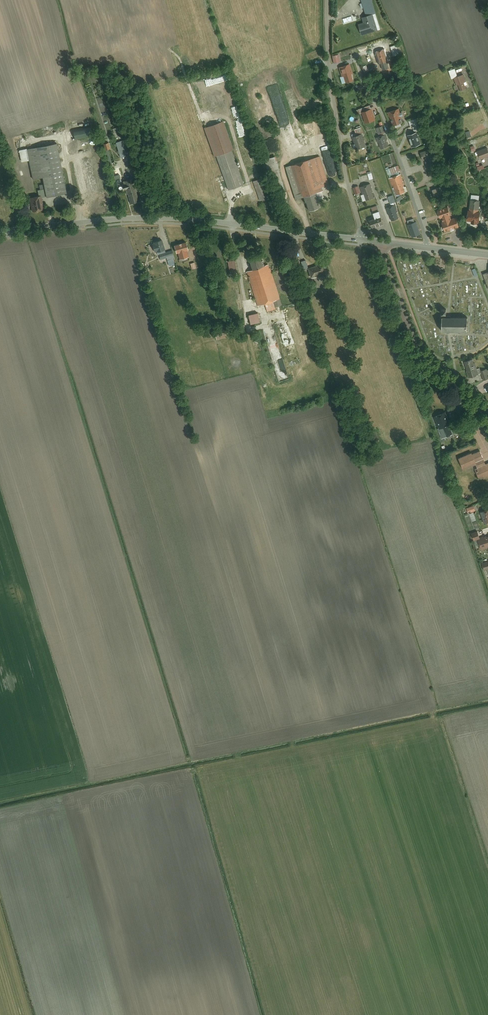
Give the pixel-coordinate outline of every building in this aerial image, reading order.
[(368,15),(376,13),(377,12),(373,0),(364,0),(368,15)] [(358,23),(362,35),(381,29),(376,13),(368,15),(363,17),(364,21),(358,23)] [(398,45),(388,48),(390,57),(401,54),(398,45)] [(385,48),(375,51),(379,63),(382,62),(388,60),(385,48)] [(339,54),(332,55),(334,63),(340,61),(339,54)] [(243,58),(234,60),(236,66),(245,65),(243,58)] [(382,62),(384,69),(391,67),(388,60),(382,62)] [(350,63),(339,66),(342,76),(344,75),(351,73),(353,72),(350,63)] [(456,69),(449,71),(452,80),(454,79),(459,77),(456,69)] [(344,75),(346,82),(353,79),(351,73),(344,75)] [(459,77),(454,79),(456,84),(457,84),(460,91),(466,89),(464,84),(466,83),(464,75),(459,77)] [(370,104),(359,108),(360,112),(362,112),(372,108),(370,104)] [(372,108),(362,112),(365,122),(375,119),(372,108)] [(398,109),(387,113),(389,118),(390,118),(393,127),(403,124),(401,118),(402,117),(401,112),(399,112),(398,109)] [(418,119),(408,122),(410,128),(413,127),(420,125),(418,119)] [(226,120),(207,127),(217,155),(218,155),(233,150),(235,149),(226,120)] [(383,125),(376,127),(378,133),(385,131),(383,125)] [(364,132),(362,126),(354,129),(357,135),(362,133),(364,132)] [(74,139),(87,137),(86,128),(73,130),(74,139)] [(471,134),(470,134),(475,147),(485,143),(481,130),(477,132),(471,134)] [(357,135),(352,136),(357,148),(366,145),(362,133),(357,135)] [(416,133),(408,136),(412,148),(420,146),(416,133)] [(385,134),(376,137),(378,141),(379,141),(381,148),(389,145),(385,134)] [(116,142),(120,156),(128,154),(124,140),(116,142)] [(46,196),(67,192),(57,142),(26,148),(33,178),(42,176),(46,196)] [(477,152),(480,159),(487,157),(487,150),(487,148),(477,152)] [(430,149),(421,152),(423,160),(425,160),(433,157),(430,149)] [(233,150),(218,155),(229,189),(245,184),(233,150)] [(278,155),(266,158),(269,170),(281,167),(278,155)] [(321,155),(287,167),(298,197),(305,195),(323,189),(332,186),(321,155)] [(433,157),(425,160),(428,171),(437,169),(433,157)] [(399,165),(387,169),(389,174),(390,174),(399,171),(401,170),(399,165)] [(401,174),(389,178),(392,186),(394,186),(397,194),(405,192),(404,186),(405,186),(403,181),(401,174)] [(135,177),(123,181),(127,194),(129,193),(131,202),(141,200),(135,177)] [(264,177),(255,180),(261,200),(270,197),(264,177)] [(370,183),(361,186),(363,193),(364,193),(367,200),(374,197),(372,192),(373,191),(370,183)] [(323,189),(305,195),(310,210),(322,206),(319,198),(325,196),(323,189)] [(41,194),(29,196),(32,211),(44,209),(41,194)] [(401,195),(397,198),(401,203),(405,200),(401,195)] [(478,215),(480,201),(470,200),(469,214),(478,215)] [(395,204),(387,207),(389,214),(390,214),(392,220),(399,218),(397,211),(398,211),(395,204)] [(447,208),(437,211),(440,219),(442,219),(450,216),(447,208)] [(478,215),(469,214),(467,223),(471,223),(471,226),(477,226),(477,224),(479,224),(480,215),(478,215)] [(375,217),(369,219),(371,226),(383,222),(381,215),(375,217)] [(443,222),(441,223),(444,232),(459,227),(456,218),(451,220),(443,222)] [(416,221),(408,224),(412,237),(421,234),(416,221)] [(165,253),(161,240),(152,243),(155,253),(157,252),(157,255),(165,253)] [(187,242),(174,245),(177,253),(178,253),(180,259),(190,256),(188,250),(190,250),(187,242)] [(172,251),(158,255),(160,261),(167,259),(167,260),(174,258),(172,251)] [(252,256),(255,268),(266,265),(262,253),(252,256)] [(234,261),(227,262),(229,272),(236,271),(234,261)] [(321,263),(308,267),(311,278),(325,273),(321,263)] [(255,268),(248,271),(259,305),(266,302),(275,299),(280,298),(269,264),(266,265),(255,268)] [(275,299),(266,302),(269,310),(278,307),(275,299)] [(260,311),(252,314),(254,323),(263,321),(260,311)] [(468,317),(444,316),(444,327),(467,329),(468,317)] [(228,337),(226,330),(215,332),(216,339),(228,337)] [(473,358),(464,361),(467,370),(466,370),(468,377),(479,373),(476,362),(474,363),(473,358)] [(451,422),(447,411),(435,415),(440,428),(438,429),(441,438),(459,431),(455,421),(451,422)] [(487,463),(481,450),(472,453),(472,451),(459,457),(464,469),(476,463),(478,466),(475,468),(480,480),(487,476),(487,462),(487,463)] [(469,513),(476,510),(474,505),(466,508),(469,513)] [(470,529),(478,527),(474,513),(466,515),(470,529)] [(485,537),(484,535),(477,538),(481,550),(487,547),(487,536),(485,537)]
